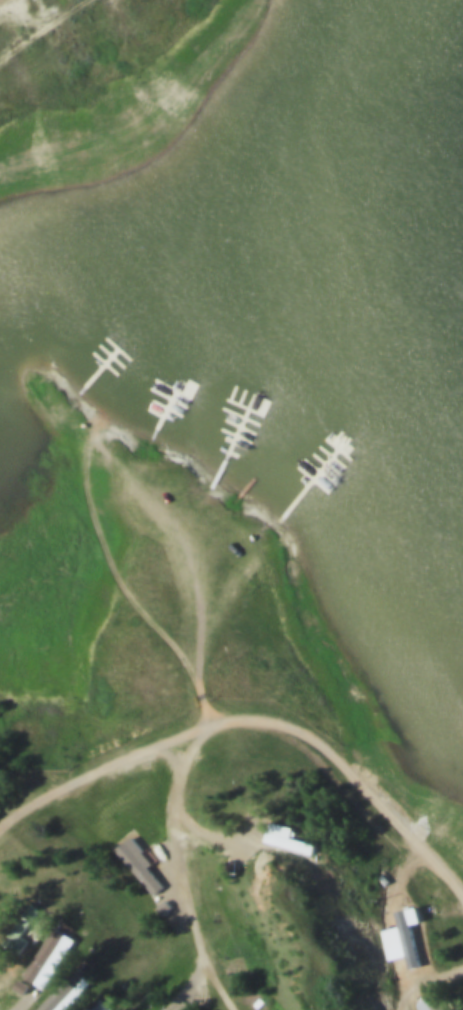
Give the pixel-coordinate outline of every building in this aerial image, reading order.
[(276,818),(270,841),(317,854),(320,842),(295,835),(298,824),(276,818)] [(133,827),(117,841),(157,883),(166,875),(147,854),(153,849),(133,827)] [(34,895),(48,907),(17,945),(2,934),(34,895)] [(406,917),(396,920),(409,961),(419,957),(406,917)] [(54,925),(63,931),(38,967),(30,961),(54,925)] [(78,958),(41,1000),(52,1009),(60,1009),(94,972),(78,958)] [(113,998),(102,1009),(95,1009),(89,1005),(103,989),(113,998)] [(415,998),(420,1009),(434,1009),(427,993),(415,998)]
